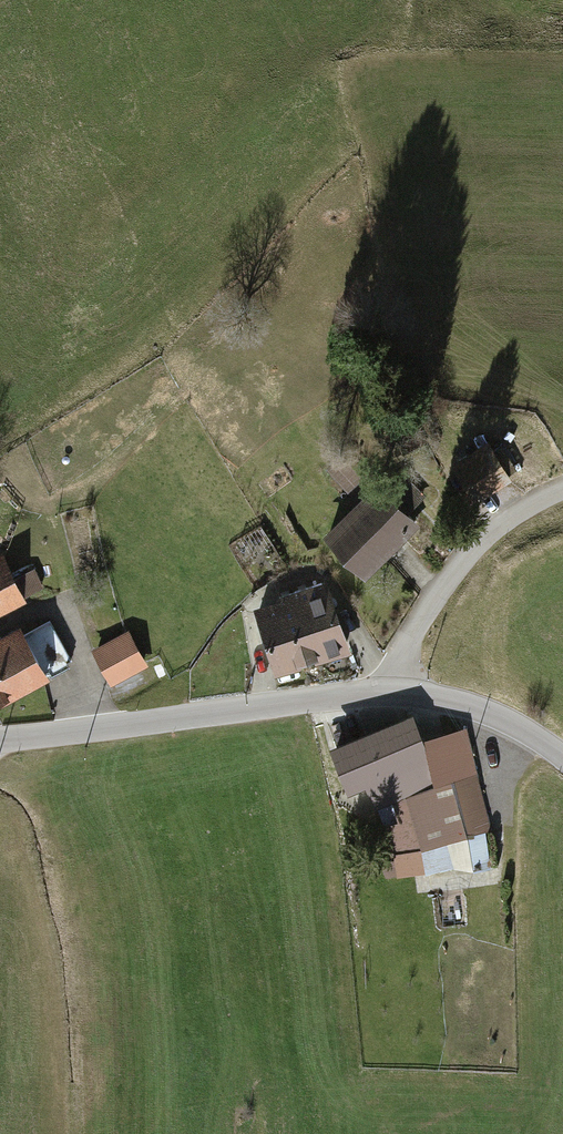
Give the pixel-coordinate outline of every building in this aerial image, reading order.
[(489,445),(456,463),(477,501),(510,483),(489,445)] [(344,455),(328,469),(348,491),(364,477),(344,455)] [(377,485),(326,535),(364,574),(415,525),(377,485)] [(0,559),(0,617),(28,605),(25,599),(45,590),(33,565),(14,574),(6,557),(0,559)] [(326,587),(301,595),(320,657),(346,649),(326,587)] [(301,595),(281,601),(300,663),(320,657),(301,595)] [(259,608),(278,670),(300,663),(281,601),(259,608)] [(0,637),(0,701),(70,664),(50,627),(27,638),(21,626),(0,637)] [(131,635),(95,652),(111,686),(147,669),(131,635)] [(465,733),(423,745),(410,717),(334,747),(351,788),(368,782),(377,805),(424,786),(427,795),(398,803),(403,820),(384,825),(393,854),(488,827),(465,733)]
